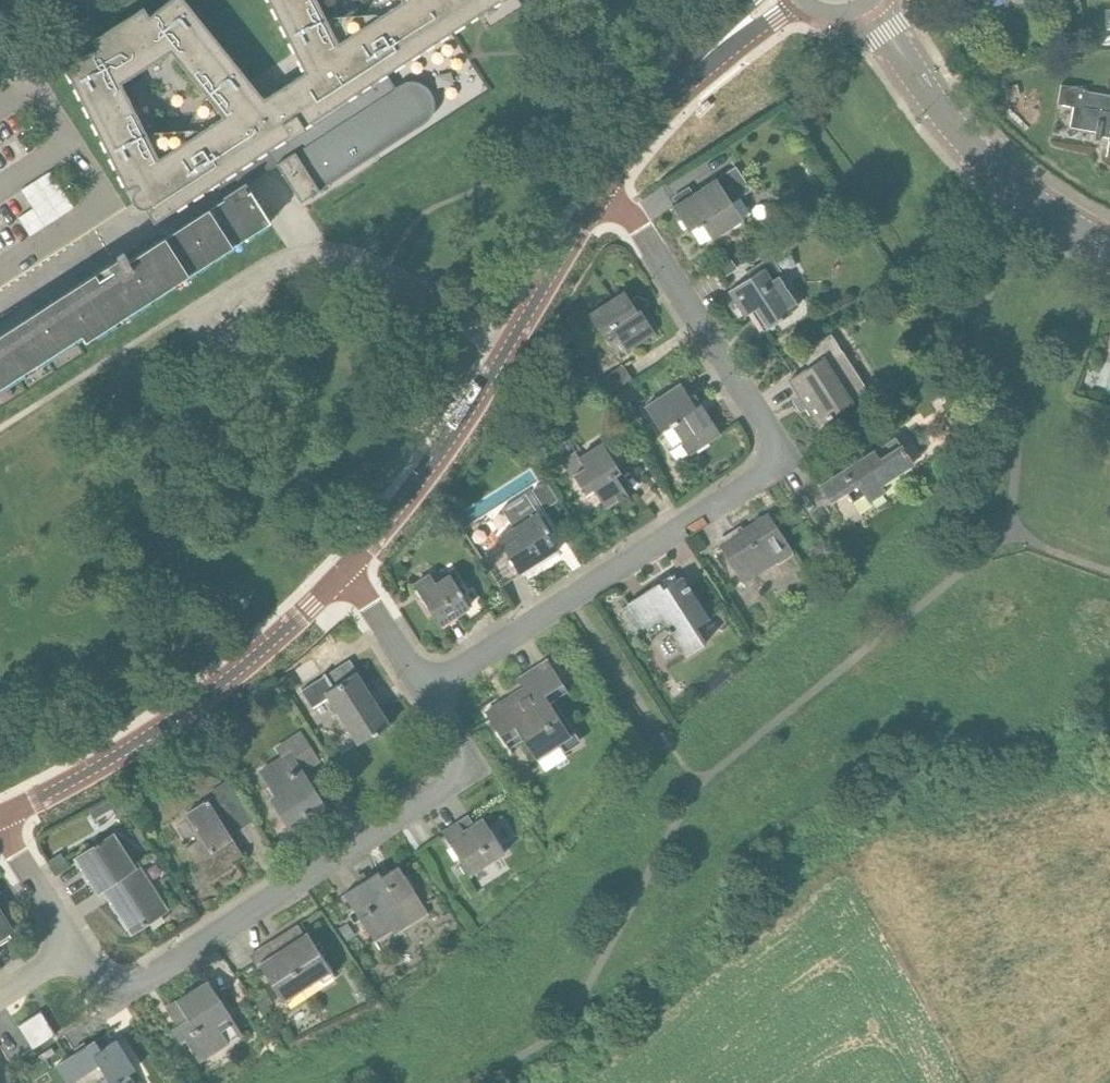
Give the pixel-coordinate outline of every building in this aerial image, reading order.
[(404,83),(403,83),(402,84),(401,84),(400,85),(395,88),(387,74),(503,0),(400,0),(410,12),(345,55),(317,0),(268,0),(295,53),(305,73),(264,99),(184,0),(171,0),(150,17),(144,8),(92,41),(94,44),(98,50),(65,67),(80,99),(127,191),(133,188),(137,186),(138,188),(137,189),(135,191),(134,192),(132,196),(132,200),(133,203),(133,204),(134,205),(137,208),(140,210),(145,210),(150,208),(151,208),(151,209),(147,212),(154,224),(216,185),(268,151),(277,166),(301,203),(351,171),(416,130),(424,124),(425,124),(425,123),(426,123),(427,122),(428,121),(429,120),(430,119),(430,118),(431,118),(431,117),(432,116),(432,115),(433,114),(433,113),(433,112),(434,111),(434,110),(434,109),(434,108),(434,107),(434,106),(434,105),(434,104),(434,103),(434,102),(434,101),(434,100),(434,99),(434,98),(433,98),(433,97),(433,96),(432,95),(432,94),(431,93),(431,92),(430,92),(430,91),(429,91),(429,90),(428,89),(427,88),(426,87),(425,87),(425,86),(424,86),(424,85),(423,85),(422,85),(422,84),(421,84),(420,84),(420,83),(419,83),(418,83),(417,83),(416,82),(415,82),(414,82),(413,82),(412,82),(411,82),(410,82),(409,82),(408,82),(407,82),(406,82),(405,83),(404,83)] [(1061,85),(1058,105),(1074,107),(1071,127),(1097,132),(1095,139),(1101,140),(1102,136),(1109,137),(1109,95),(1087,91),(1087,89),(1061,85)] [(673,208),(689,231),(697,226),(708,243),(744,220),(733,203),(752,190),(736,167),(673,208)] [(24,187),(35,206),(21,215),(33,234),(77,205),(54,168),(24,187)] [(247,186),(226,199),(131,261),(126,254),(119,259),(120,259),(0,337),(0,387),(83,334),(87,340),(271,222),(247,186)] [(764,331),(793,312),(792,311),(799,306),(779,276),(773,281),(765,269),(729,292),(745,317),(752,312),(764,331)] [(612,328),(627,351),(656,333),(640,308),(637,310),(626,292),(589,315),(601,335),(612,328)] [(820,424),(854,403),(825,358),(791,380),(820,424)] [(598,382),(607,395),(633,379),(623,365),(598,382)] [(673,427),(690,454),(721,434),(695,394),(690,397),(682,384),(645,408),(661,432),(670,426),(671,428),(673,427)] [(858,486),(865,496),(869,503),(886,492),(882,486),(915,464),(902,444),(901,445),(896,437),(821,486),(832,502),(858,486)] [(576,451),(564,459),(585,493),(593,489),(605,508),(628,493),(615,474),(621,471),(603,443),(580,457),(576,451)] [(501,535),(498,537),(521,574),(559,550),(547,531),(550,530),(538,512),(513,528),(510,524),(499,532),(501,535)] [(719,545),(744,583),(794,552),(769,514),(719,545)] [(470,607),(464,597),(462,594),(463,593),(450,574),(437,582),(432,574),(415,585),(440,625),(470,607)] [(697,627),(710,619),(683,577),(675,582),(671,576),(628,604),(643,628),(661,616),(669,628),(666,630),(669,634),(672,632),(687,656),(707,643),(697,627)] [(509,749),(524,740),(536,759),(560,744),(566,752),(581,742),(554,700),(569,691),(549,660),(518,680),(524,689),(486,713),(509,749)] [(326,729),(342,719),(358,744),(374,735),(374,736),(390,725),(350,661),(327,675),(326,673),(323,675),(324,676),(301,691),(326,729)] [(276,795),(270,799),(290,830),(327,807),(304,770),(320,760),(302,732),(277,748),(283,757),(260,772),(276,795)] [(219,802),(234,792),(227,781),(212,791),(219,802)] [(186,848),(195,863),(205,857),(215,873),(244,855),(209,800),(187,814),(196,829),(192,832),(197,841),(186,848)] [(471,875),(506,853),(484,818),(464,831),(458,822),(443,832),(471,875)] [(132,932),(167,910),(136,863),(135,864),(116,834),(77,859),(98,892),(104,888),(132,932)] [(395,936),(429,914),(399,867),(382,877),(379,872),(345,894),(355,911),(349,914),(355,923),(360,919),(374,941),(392,930),(395,936)] [(8,934),(14,930),(0,908),(0,946),(11,939),(8,934)] [(284,1003),(333,972),(308,933),(280,951),(273,941),(253,954),(284,1003)] [(244,1028),(240,1030),(209,982),(167,1009),(178,1026),(172,1030),(181,1043),(186,1039),(200,1063),(240,1037),(244,1042),(251,1038),(244,1028)] [(37,1045),(59,1030),(44,1007),(22,1021),(37,1045)] [(67,1082),(71,1082),(87,1072),(94,1082),(98,1082),(100,1082),(101,1082),(135,1082),(129,1074),(136,1069),(117,1040),(101,1050),(95,1041),(56,1067),(67,1082)] [(87,1072),(71,1082),(94,1082),(87,1072)]
